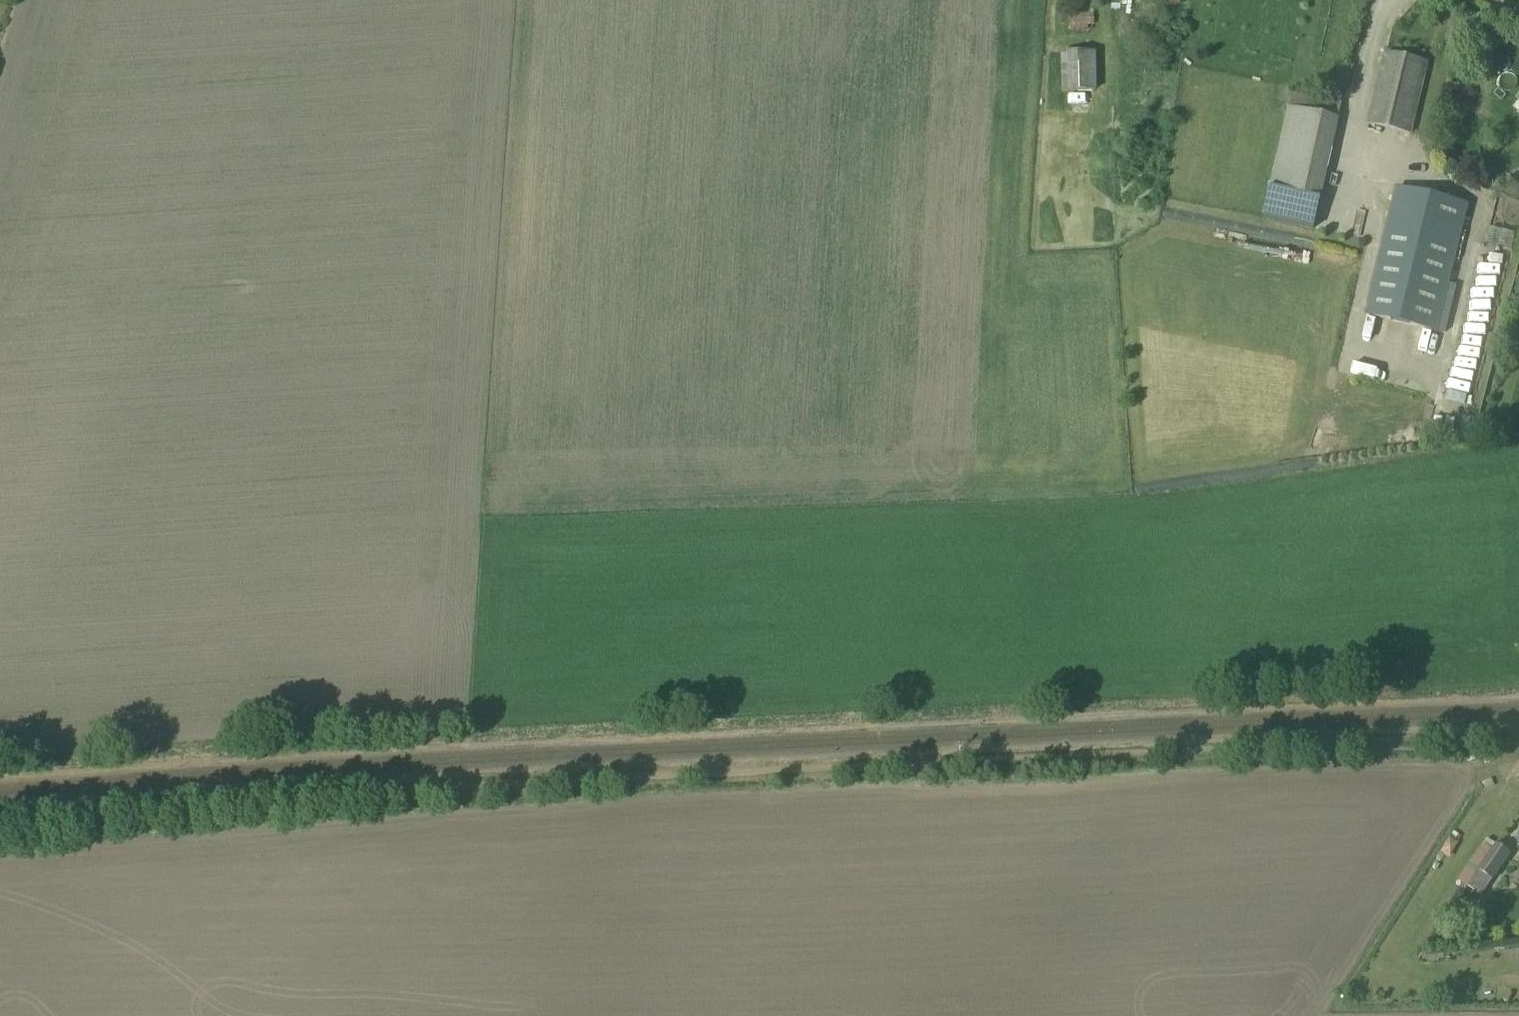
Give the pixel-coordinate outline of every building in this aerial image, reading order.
[(1069,5),(1068,32),(1092,33),(1093,5),(1069,5)] [(1060,92),(1095,91),(1094,52),(1060,52),(1060,92)] [(1410,133),(1427,62),(1386,52),(1369,123),(1410,133)] [(1265,218),(1312,229),(1338,116),(1291,106),(1265,218)] [(1412,326),(1437,332),(1468,204),(1397,187),(1366,315),(1391,320),(1390,322),(1412,327),(1412,326)] [(1512,853),(1499,844),(1480,871),(1493,880),(1512,853)]
